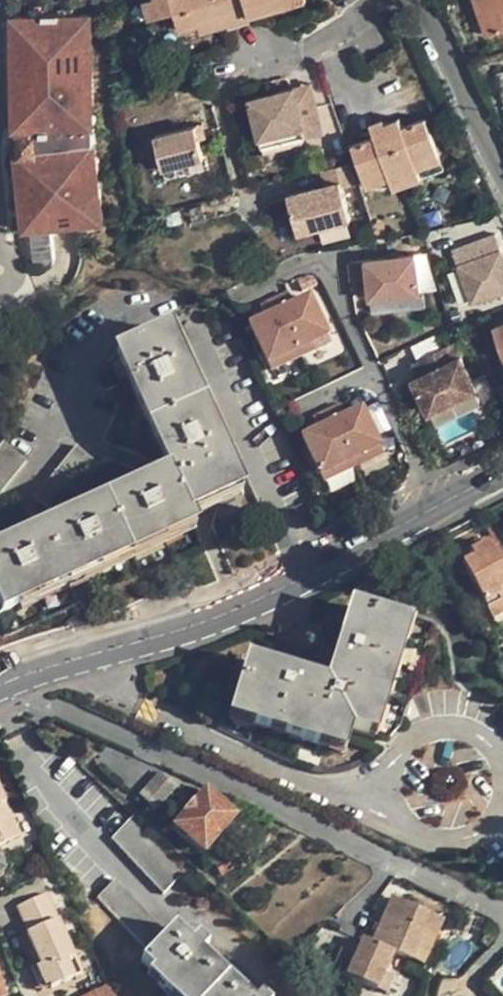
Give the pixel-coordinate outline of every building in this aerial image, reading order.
[(163,14),(159,0),(145,0),(143,1),(148,18),(163,14)] [(163,14),(174,11),(180,30),(199,25),(198,23),(247,10),(246,8),(273,0),(159,0),(163,14)] [(307,0),(273,0),(246,8),(247,10),(249,17),(307,1),(307,0)] [(502,29),(502,0),(476,0),(488,34),(502,29)] [(106,224),(96,8),(11,12),(21,228),(106,224)] [(250,19),(249,17),(247,10),(198,23),(199,25),(201,33),(250,19)] [(308,95),(290,100),(294,114),(312,109),(308,95)] [(290,100),(249,111),(260,150),(301,139),(303,148),(321,142),(312,109),(294,114),(290,100)] [(401,122),(374,132),(375,136),(352,145),(364,179),(386,171),(390,181),(418,170),(441,162),(424,118),(402,126),(401,122)] [(372,128),(374,132),(401,122),(399,118),(372,128)] [(198,139),(159,149),(167,181),(207,170),(198,139)] [(303,148),(301,139),(260,150),(262,159),(303,148)] [(350,162),(321,171),(325,185),(287,196),(298,233),(350,219),(341,187),(357,183),(350,162)] [(421,180),(418,170),(390,181),(394,190),(421,180)] [(367,189),(390,181),(386,171),(364,179),(367,189)] [(398,215),(380,221),(385,236),(403,229),(398,215)] [(471,303),(502,292),(502,258),(495,234),(453,249),(471,303)] [(422,298),(417,260),(353,269),(355,287),(371,285),(374,304),(422,298)] [(288,301),(275,308),(302,363),(331,348),(309,305),(293,313),(288,301)] [(302,363),(275,308),(262,314),(267,326),(252,333),(274,377),(302,363)] [(495,329),(502,353),(502,326),(495,329)] [(169,473),(0,552),(0,611),(2,615),(195,527),(189,514),(240,490),(169,331),(115,356),(169,473)] [(412,381),(429,414),(476,390),(452,343),(424,358),(431,372),(412,381)] [(338,410),(325,416),(351,472),(380,458),(359,414),(343,421),(338,410)] [(351,472),(325,416),(311,423),(317,434),(301,442),(323,485),(351,472)] [(2,445),(0,447),(0,495),(25,463),(2,445)] [(97,467),(75,448),(35,498),(57,516),(97,467)] [(487,539),(491,545),(502,539),(502,538),(492,518),(479,525),(487,539)] [(487,539),(459,555),(487,605),(502,597),(502,539),(491,545),(487,539)] [(487,605),(492,615),(502,609),(502,597),(487,605)] [(247,660),(230,713),(255,721),(253,729),(270,733),(272,727),(289,731),(287,738),(319,747),(322,741),(345,748),(351,732),(369,737),(377,714),(382,715),(393,681),(388,678),(392,662),(398,664),(403,647),(397,645),(404,622),(351,606),(326,685),(247,660)] [(160,774),(140,795),(156,808),(175,787),(160,774)] [(204,793),(173,828),(203,853),(233,818),(204,793)] [(15,840),(0,805),(0,846),(15,840)] [(129,819),(109,839),(162,892),(181,874),(129,819)] [(228,857),(215,864),(222,875),(234,867),(228,857)] [(96,898),(147,953),(141,960),(178,995),(246,995),(201,953),(206,947),(196,937),(190,942),(173,927),(166,934),(114,880),(96,898)] [(37,968),(46,990),(81,976),(47,896),(16,909),(28,937),(25,939),(37,968)] [(429,936),(438,939),(445,924),(395,900),(373,946),(398,957),(415,965),(429,936)] [(424,969),(438,939),(429,936),(415,965),(424,969)] [(389,976),(398,957),(373,946),(364,942),(356,956),(344,951),(334,973),(381,994),(389,976)] [(36,995),(46,990),(37,968),(27,972),(36,995)] [(389,976),(381,994),(385,995),(390,995),(397,980),(389,976)] [(107,988),(87,995),(111,995),(107,988)]
